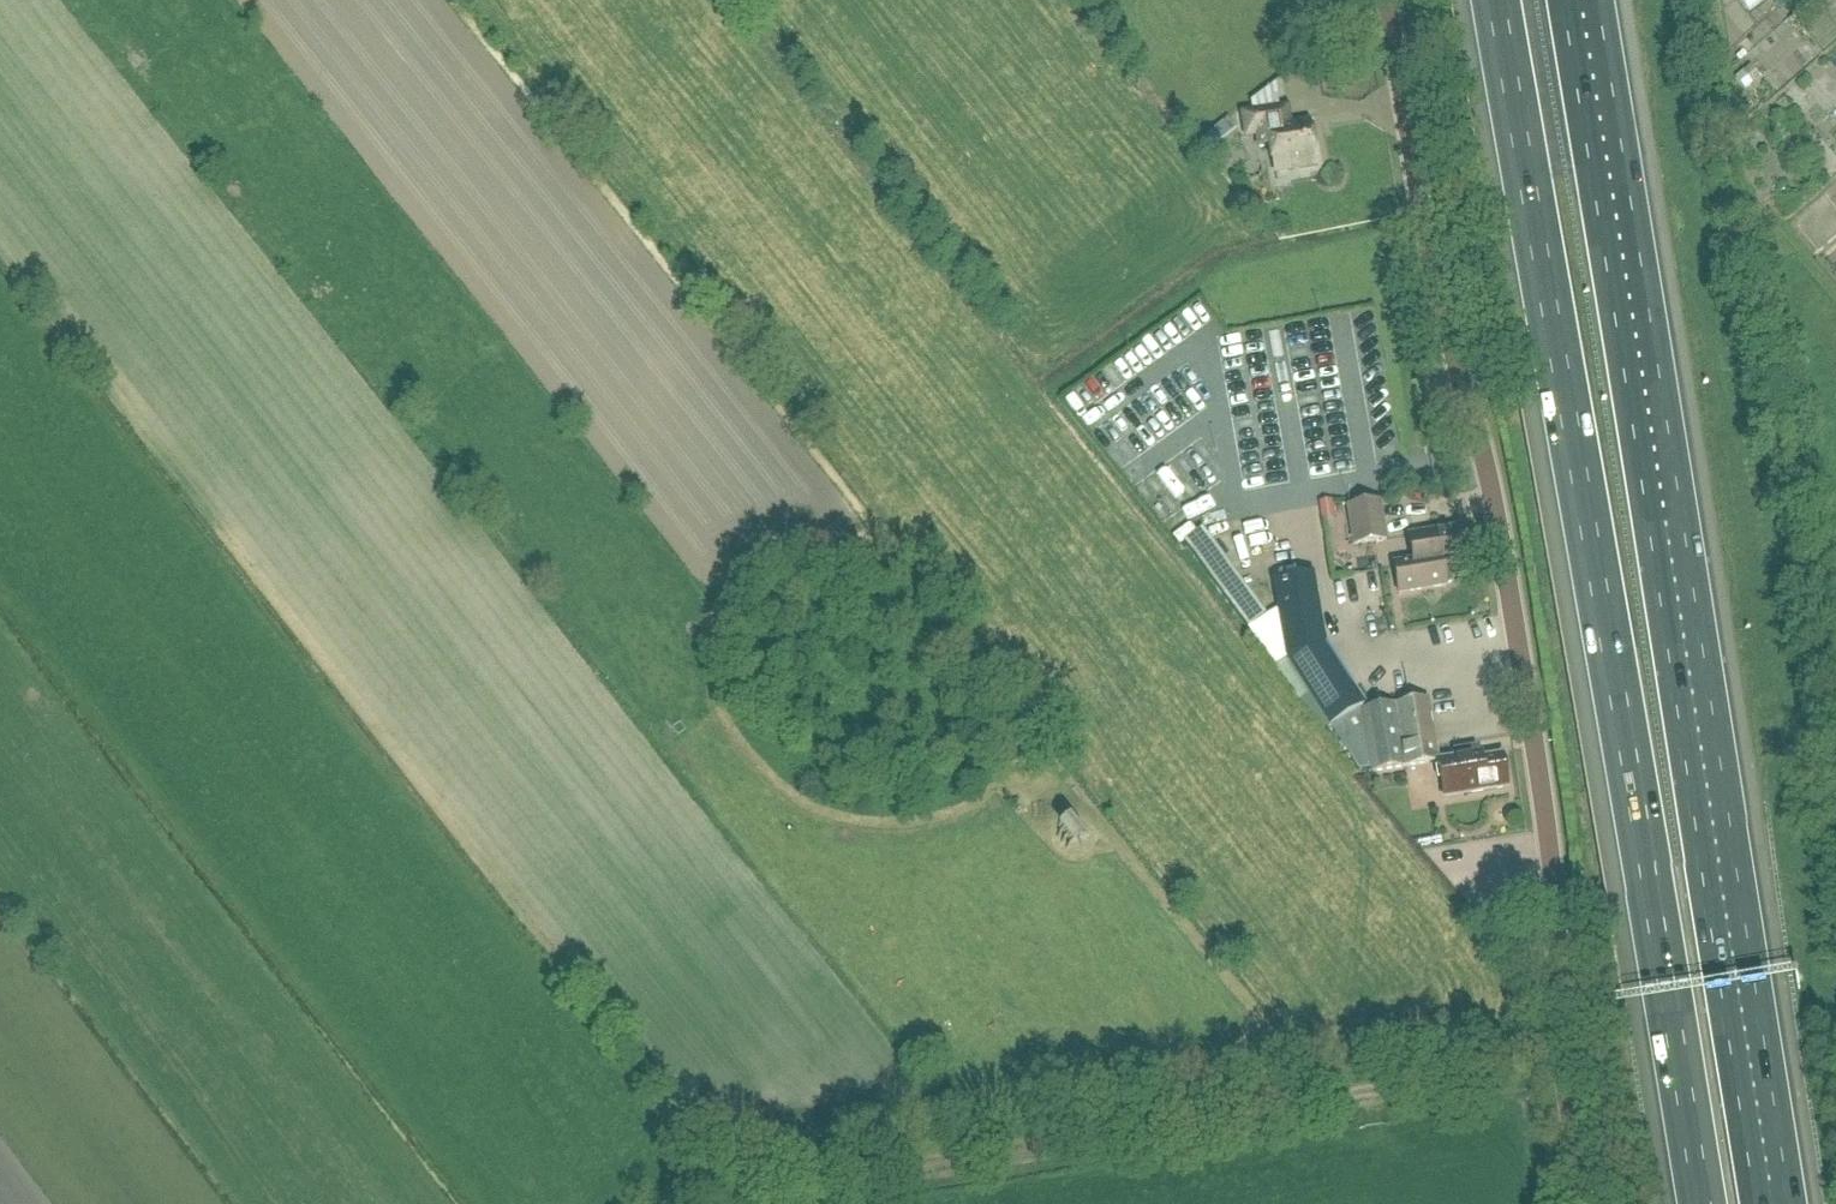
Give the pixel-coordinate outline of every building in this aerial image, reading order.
[(1318,83),(1332,82),(1329,63),(1315,65),(1318,83)] [(1280,110),(1278,102),(1285,101),(1281,80),(1254,100),(1255,114),(1239,117),(1243,139),(1253,137),(1256,152),(1267,150),(1271,174),(1312,166),(1305,125),(1286,128),(1282,110),(1280,110)] [(1204,159),(1237,132),(1226,119),(1194,148),(1204,159)] [(1339,523),(1333,500),(1297,509),(1303,532),(1339,523)] [(1350,508),(1356,546),(1385,541),(1379,503),(1350,508)] [(1398,596),(1444,588),(1444,586),(1451,585),(1448,568),(1467,565),(1460,529),(1407,538),(1411,562),(1393,565),(1398,596)] [(1201,530),(1183,544),(1247,629),(1265,615),(1201,530)] [(1283,654),(1324,648),(1312,575),(1272,582),(1277,611),(1247,630),(1270,665),(1283,654)] [(1283,654),(1270,665),(1322,736),(1330,731),(1356,773),(1370,771),(1360,713),(1360,711),(1363,708),(1324,648),(1283,654)] [(1399,677),(1348,685),(1363,708),(1360,711),(1360,713),(1370,771),(1371,774),(1437,763),(1428,707),(1452,703),(1444,655),(1397,664),(1399,677)] [(1451,760),(1437,763),(1443,799),(1507,788),(1501,756),(1477,760),(1474,749),(1450,754),(1451,760)] [(1065,816),(1057,822),(1073,842),(1081,836),(1065,816)]
